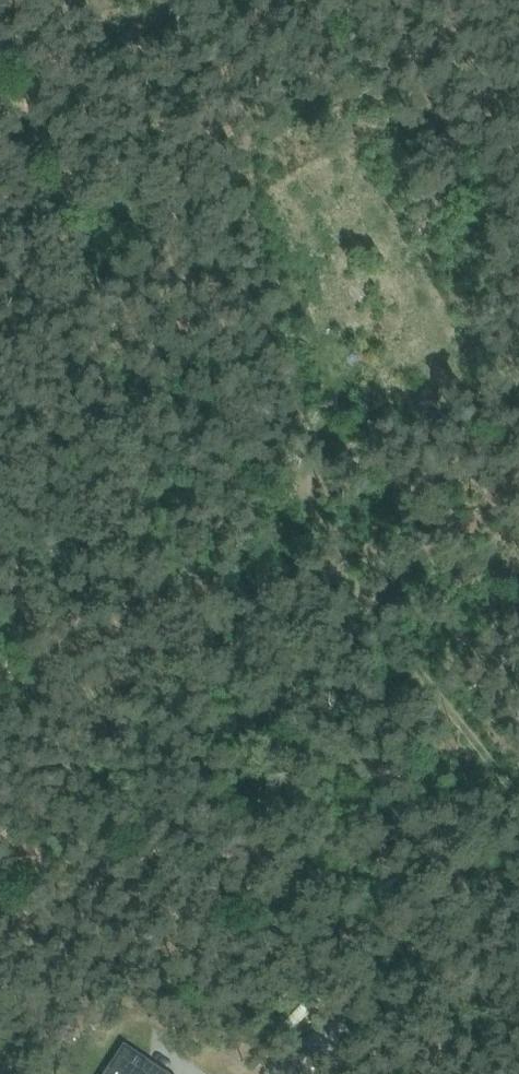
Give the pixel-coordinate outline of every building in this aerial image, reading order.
[(108,1073),(160,1073),(164,1068),(128,1044),(108,1073)]
